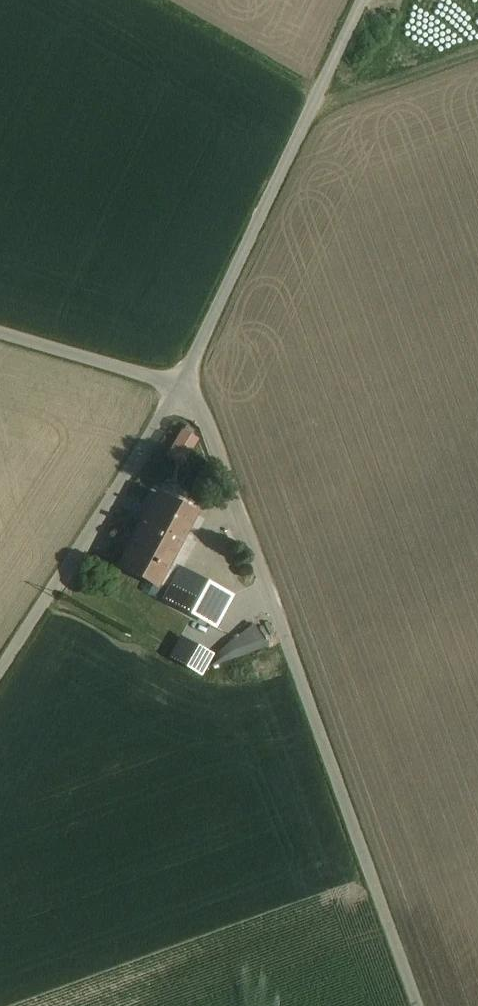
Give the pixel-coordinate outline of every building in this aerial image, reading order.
[(182,425),(170,455),(188,463),(201,433),(182,425)] [(155,493),(116,565),(155,585),(194,513),(155,493)] [(208,592),(175,574),(162,597),(212,625),(228,595),(212,586),(208,592)] [(226,662),(268,641),(260,623),(217,644),(226,662)]
